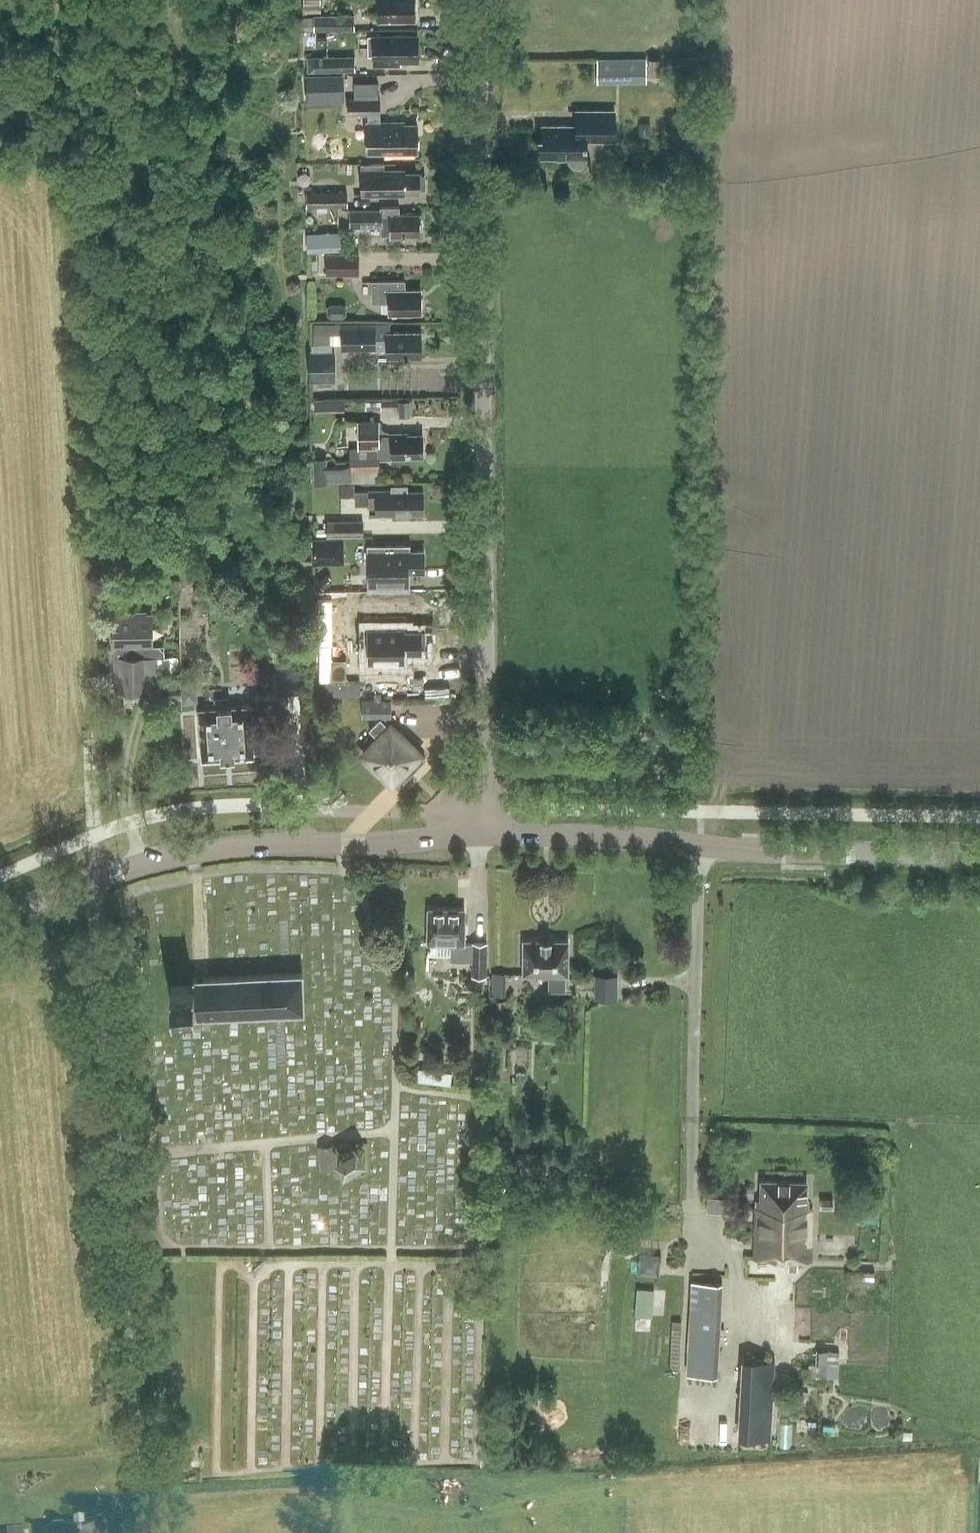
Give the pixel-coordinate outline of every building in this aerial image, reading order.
[(321,0),(305,0),(305,12),(321,12),(321,0)] [(416,20),(416,0),(378,0),(379,20),(416,20)] [(300,30),(356,30),(356,17),(299,18),(300,30)] [(418,60),(418,34),(373,35),(374,65),(402,64),(402,61),(418,60)] [(356,71),(355,55),(315,56),(315,72),(356,71)] [(701,66),(701,56),(686,56),(686,66),(701,66)] [(684,68),(684,57),(667,57),(667,69),(684,68)] [(661,74),(660,58),(649,58),(650,74),(661,74)] [(598,79),(646,79),(646,59),(598,59),(598,79)] [(380,122),(380,99),(380,84),(355,84),(356,99),(349,99),(349,114),(369,114),(369,122),(368,122),(368,153),(395,153),(395,152),(418,152),(418,149),(420,147),(420,141),(418,139),(418,125),(405,125),(405,121),(380,122)] [(615,140),(615,111),(577,110),(577,126),(543,126),(543,138),(541,138),(540,157),(569,158),(570,162),(573,165),(578,167),(582,165),(585,162),(587,158),(587,140),(615,140)] [(384,170),(384,165),(362,165),(362,194),(405,194),(405,192),(420,192),(420,172),(405,172),(405,170),(384,170)] [(308,208),(350,208),(350,192),(308,192),(308,208)] [(420,214),(400,215),(400,207),(381,207),(381,210),(350,210),(350,226),(381,226),(381,235),(390,235),(390,238),(404,238),(404,234),(421,233),(420,214)] [(308,235),(308,249),(323,249),(323,235),(308,235)] [(327,253),(327,274),(360,274),(360,253),(327,253)] [(405,290),(405,281),(372,281),(373,302),(390,302),(390,313),(421,313),(421,289),(405,290)] [(392,331),(392,324),(314,323),(314,344),(343,345),(343,349),(376,349),(376,344),(388,344),(388,356),(422,356),(422,331),(392,331)] [(334,382),(335,353),(310,352),(309,381),(334,382)] [(320,408),(348,407),(348,394),(320,395),(320,408)] [(379,434),(378,422),(359,422),(359,447),(349,447),(349,464),(327,464),(327,457),(314,457),(314,483),(352,482),(360,482),(360,476),(380,475),(379,458),(392,457),(392,458),(406,457),(406,455),(423,455),(423,435),(407,435),(407,433),(379,434)] [(407,491),(407,490),(407,486),(391,486),(391,490),(369,490),(369,491),(355,491),(355,505),(369,505),(369,514),(406,514),(407,513),(424,513),(424,491),(407,491)] [(317,537),(364,537),(364,521),(328,522),(328,529),(317,529),(317,537)] [(315,539),(315,557),(335,557),(335,539),(315,539)] [(410,544),(369,544),(369,579),(409,579),(409,571),(425,571),(424,551),(410,551),(410,544)] [(146,614),(146,612),(115,612),(115,691),(145,691),(145,697),(155,701),(164,701),(164,691),(181,690),(181,679),(171,679),(165,673),(165,646),(155,647),(154,614),(146,614)] [(366,628),(366,666),(404,666),(405,655),(424,655),(424,632),(404,632),(404,629),(366,628)] [(341,693),(363,696),(365,679),(344,676),(341,693)] [(183,707),(199,705),(197,683),(182,684),(183,707)] [(216,708),(199,709),(203,759),(254,756),(252,729),(265,728),(264,705),(251,706),(251,705),(229,707),(229,697),(215,698),(216,708)] [(364,718),(393,717),(392,700),(364,701),(364,718)] [(390,727),(381,718),(369,729),(379,738),(363,754),(397,787),(425,758),(391,725),(390,727)] [(473,943),(464,943),(465,909),(429,909),(428,942),(428,954),(451,955),(450,961),(473,961),(472,975),(486,975),(487,943),(473,943)] [(570,940),(523,940),(523,977),(549,977),(549,991),(566,991),(566,977),(570,977),(570,940)] [(506,992),(508,972),(498,971),(496,991),(506,992)] [(304,1013),(302,973),(201,978),(193,978),(194,985),(171,987),(173,1011),(195,1010),(196,1016),(298,1011),(298,1013),(304,1013)] [(596,1000),(619,1000),(619,977),(595,977),(596,1000)] [(322,1172),(339,1171),(336,1146),(320,1147),(322,1172)] [(808,1207),(808,1198),(806,1198),(806,1182),(762,1181),(762,1205),(757,1205),(755,1258),(810,1260),(812,1207),(808,1207)] [(708,1196),(708,1211),(735,1213),(736,1198),(708,1196)] [(820,1200),(820,1210),(832,1211),(833,1200),(820,1200)] [(661,1276),(662,1255),(642,1254),(641,1275),(661,1276)] [(861,1274),(861,1285),(875,1285),(875,1274),(861,1274)] [(720,1377),(724,1283),(691,1282),(687,1376),(720,1377)] [(640,1312),(658,1313),(659,1286),(641,1286),(640,1312)] [(838,1349),(815,1349),(815,1363),(825,1364),(825,1362),(837,1362),(838,1349)] [(774,1359),(742,1358),(738,1440),(770,1441),(774,1359)]
